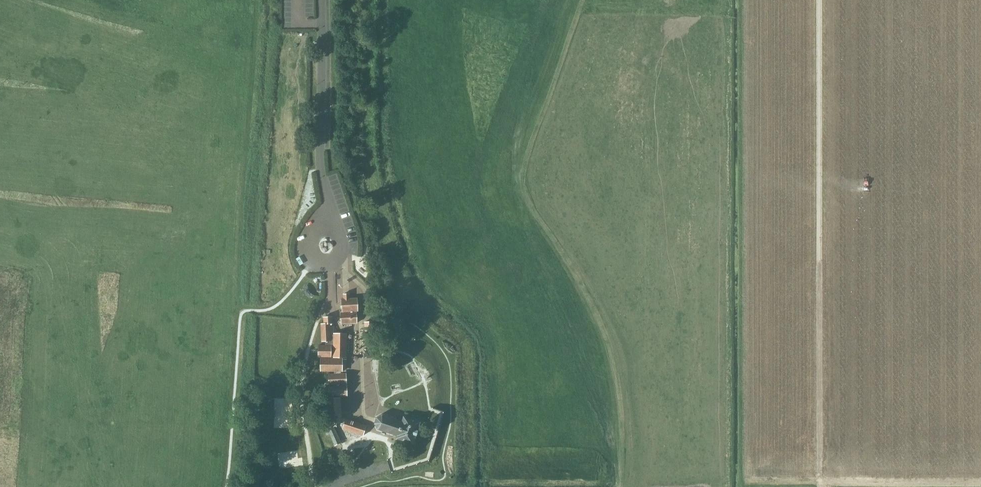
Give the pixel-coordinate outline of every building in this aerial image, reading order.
[(316,206),(313,213),(318,216),(321,208),(316,206)] [(337,239),(326,240),(327,248),(338,247),(337,239)] [(357,301),(357,298),(349,299),(349,294),(343,294),(343,299),(341,299),(341,312),(343,312),(343,313),(340,313),(340,318),(340,324),(355,323),(356,323),(356,312),(354,312),(354,311),(357,311),(357,309),(360,309),(360,301),(357,301)] [(330,335),(330,324),(332,323),(332,318),(332,317),(323,317),(323,324),(320,324),(321,342),(325,341),(325,346),(318,345),(318,357),(321,357),(321,358),(320,358),(320,371),(334,371),(340,372),(342,372),(342,371),(346,371),(346,359),(342,359),(342,358),(346,358),(347,334),(333,333),(333,335),(330,335)] [(373,332),(373,329),(372,322),(364,322),(364,333),(373,332)] [(343,429),(363,436),(366,426),(341,418),(340,398),(338,398),(338,397),(347,396),(346,373),(340,373),(340,372),(334,371),(334,374),(328,374),(329,397),(331,397),(331,398),(327,398),(328,427),(334,427),(336,427),(336,423),(341,423),(344,424),(343,429)] [(403,380),(393,382),(395,391),(405,389),(403,380)] [(395,419),(396,419),(394,418),(394,419),(391,418),(391,417),(390,417),(387,416),(386,415),(386,416),(383,415),(383,414),(382,414),(381,414),(382,415),(377,417),(376,417),(376,418),(374,423),(374,424),(375,424),(377,429),(377,430),(378,430),(381,431),(382,431),(385,432),(386,433),(386,432),(389,433),(389,434),(390,434),(391,434),(394,435),(393,437),(396,438),(413,444),(415,435),(416,435),(417,431),(420,422),(416,421),(403,417),(402,421),(395,419)] [(264,461),(276,467),(295,432),(283,426),(264,461)] [(335,445),(341,443),(334,428),(328,431),(335,445)] [(449,463),(448,473),(457,473),(457,463),(449,463)] [(324,486),(338,486),(348,481),(343,472),(322,484),(324,486)]
